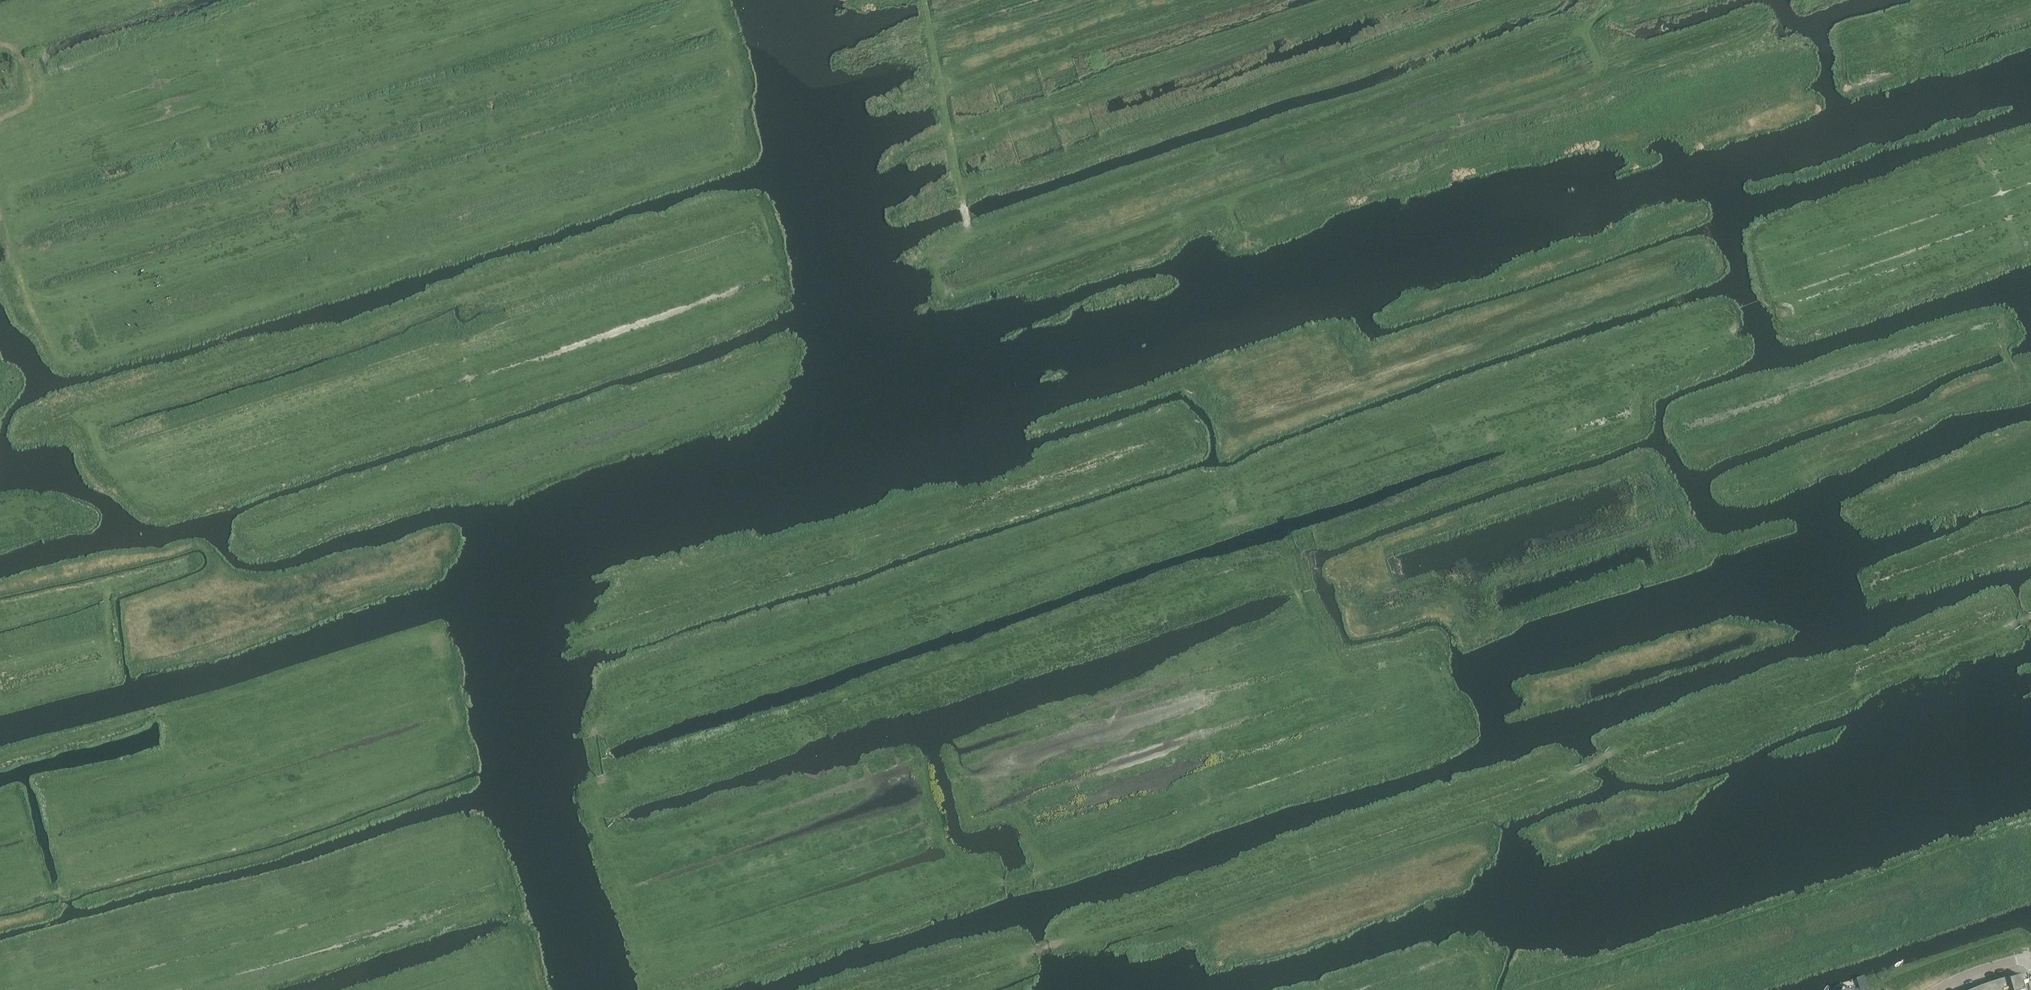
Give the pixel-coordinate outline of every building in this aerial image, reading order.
[(2009,980),(2012,989),(2030,989),(2026,978),(2020,979),(2020,977),(2009,980)] [(1999,983),(2001,989),(2012,989),(2009,980),(1999,983)]
